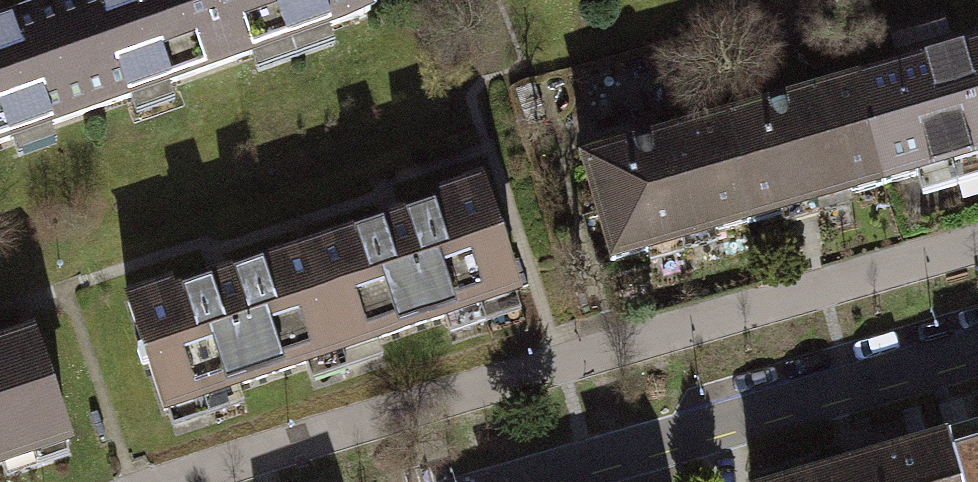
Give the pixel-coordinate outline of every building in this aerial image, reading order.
[(366,0),(81,0),(54,9),(91,112),(132,97),(130,92),(165,79),(167,85),(253,54),(251,49),(325,23),(327,28),(371,13),(366,0)] [(54,9),(0,29),(0,144),(14,139),(12,133),(47,121),(49,126),(91,112),(54,9)] [(861,82),(876,133),(869,135),(884,185),(977,158),(977,48),(861,82)] [(876,133),(861,82),(726,121),(740,171),(734,173),(749,224),(884,185),(869,135),(876,133)] [(740,171),(726,121),(583,162),(612,264),(749,224),(734,173),(740,171)] [(519,292),(482,183),(436,199),(439,206),(307,250),(340,348),(372,337),(374,341),(519,292)] [(340,348),(307,250),(175,295),(172,287),(127,302),(164,411),(310,362),(309,358),(340,348)] [(33,335),(0,347),(0,465),(69,442),(33,335)] [(961,481),(977,481),(977,428),(948,437),(949,439),(961,481)] [(949,439),(799,481),(961,481),(949,439)]
